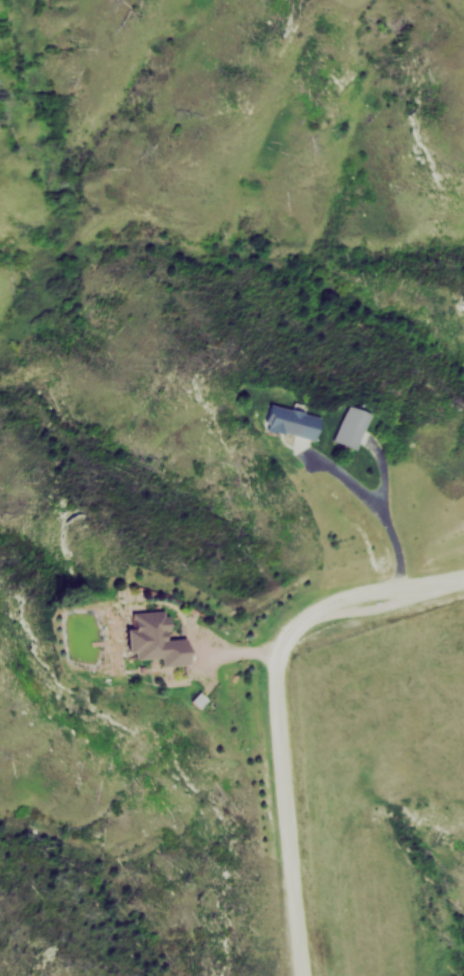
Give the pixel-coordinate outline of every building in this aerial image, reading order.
[(314,439),(318,415),(260,405),(256,429),(314,439)] [(367,412),(342,407),(334,443),(359,449),(367,412)] [(183,637),(166,638),(165,610),(124,612),(126,651),(132,651),(132,658),(159,657),(159,665),(185,664),(183,637)]
